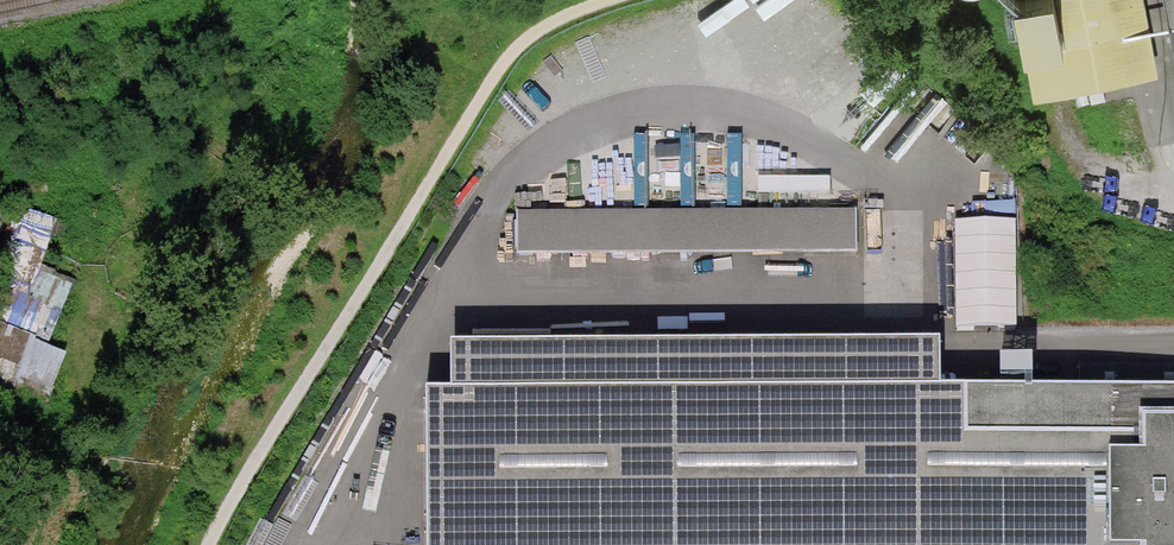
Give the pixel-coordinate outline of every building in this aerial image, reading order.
[(1159,81),(1143,0),(1052,0),(1055,13),(1014,20),(1024,74),(1028,74),(1034,104),(1159,81)] [(1173,56),(1173,0),(1164,0),(1173,56)] [(856,208),(518,209),(518,251),(856,249),(856,208)] [(955,218),(956,325),(1016,324),(1015,217),(955,218)] [(56,350),(80,282),(45,270),(61,225),(43,220),(0,347),(0,389),(55,407),(73,356),(56,350)] [(449,338),(450,383),(424,383),(426,544),(1173,544),(1173,381),(1033,382),(1033,350),(1000,350),(1000,382),(940,382),(939,333),(449,338)]
